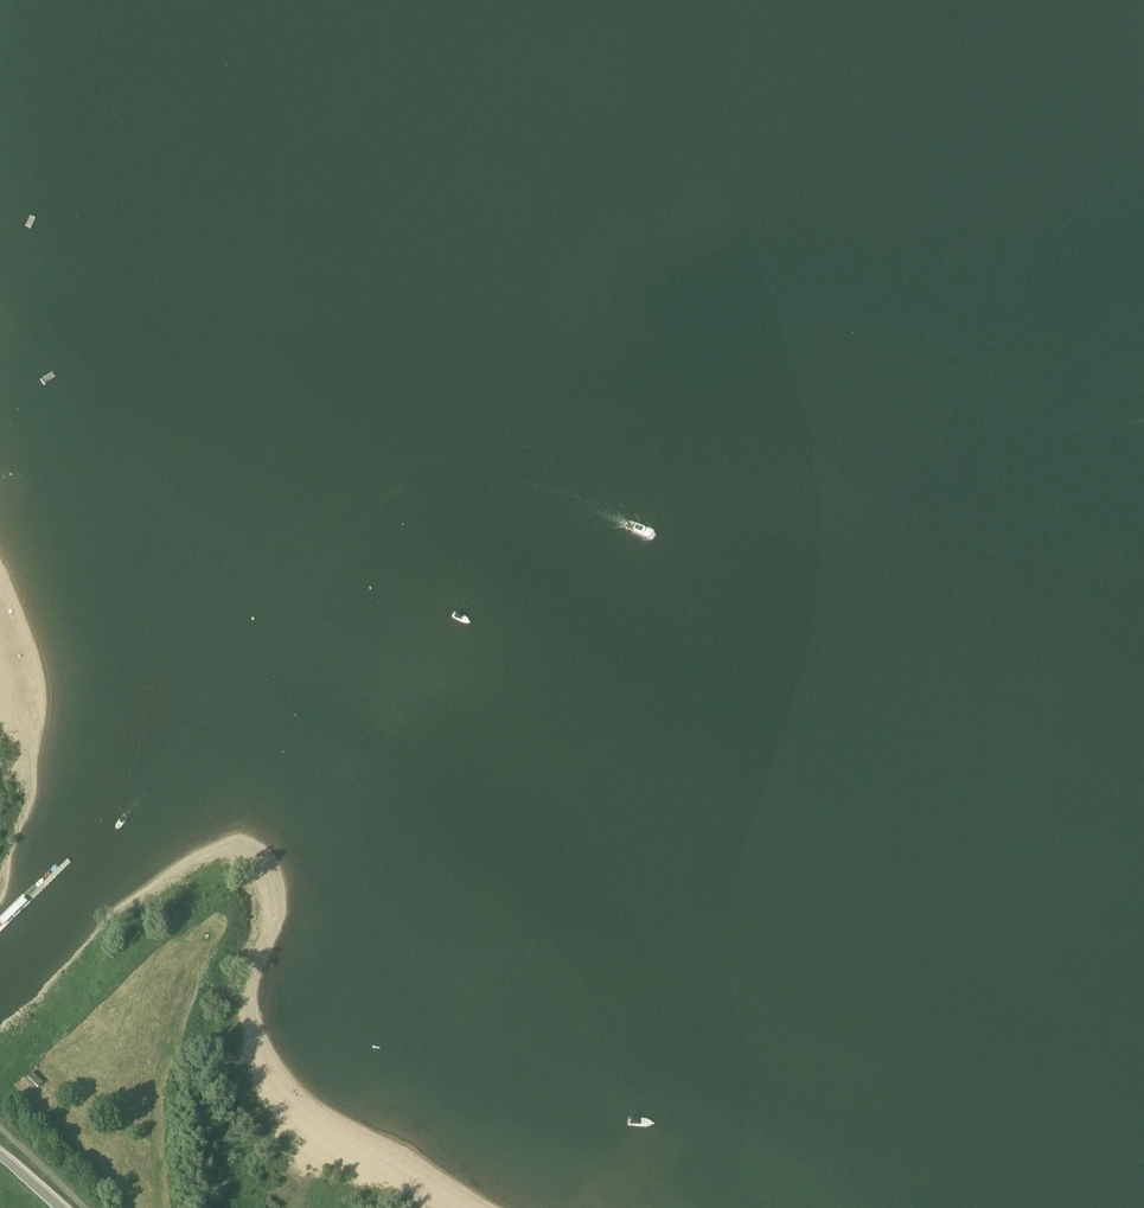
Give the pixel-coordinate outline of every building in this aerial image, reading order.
[(37,1069),(34,1072),(44,1081),(47,1078),(37,1069)] [(39,1088),(43,1083),(33,1073),(28,1077),(39,1088)]
